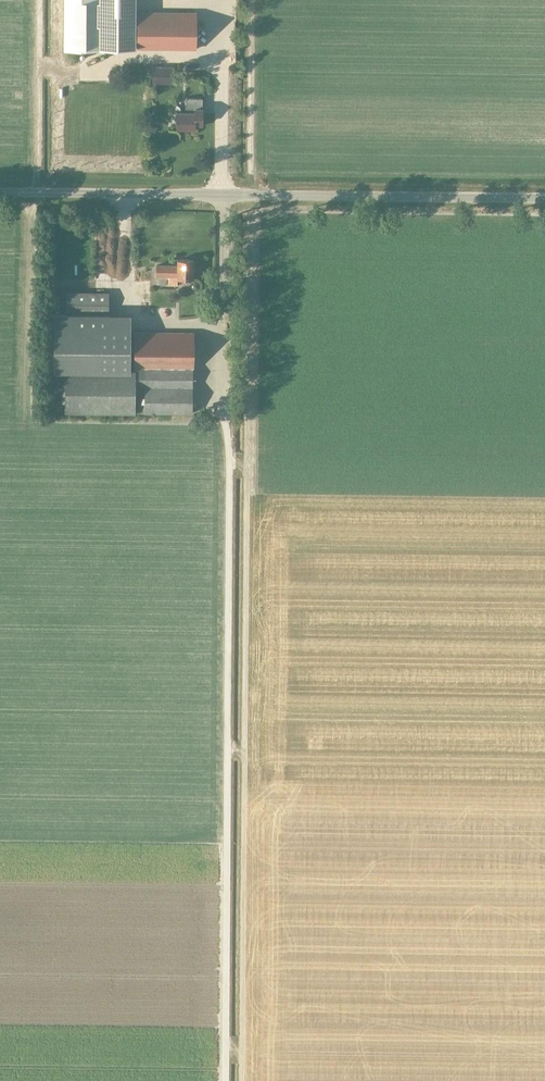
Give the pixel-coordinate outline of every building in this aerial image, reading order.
[(64,47),(98,48),(98,0),(64,0),(64,47)] [(98,48),(135,48),(135,25),(138,25),(138,15),(135,15),(135,0),(98,0),(98,48)] [(195,49),(195,12),(138,12),(138,15),(138,25),(137,48),(195,49)] [(185,112),(176,112),(176,128),(195,128),(195,124),(202,124),(202,98),(186,98),(185,108),(185,112)] [(95,235),(95,243),(116,243),(116,235),(95,235)] [(110,268),(109,252),(94,253),(96,279),(106,278),(106,269),(110,268)] [(177,278),(193,278),(193,259),(177,259),(177,265),(156,265),(156,275),(168,275),(168,284),(177,284),(177,278)] [(135,365),(135,371),(130,371),(130,314),(108,314),(108,293),(65,292),(64,314),(53,314),(53,370),(65,370),(65,412),(135,413),(135,387),(137,387),(137,413),(192,413),(193,332),(135,332),(135,365)]
